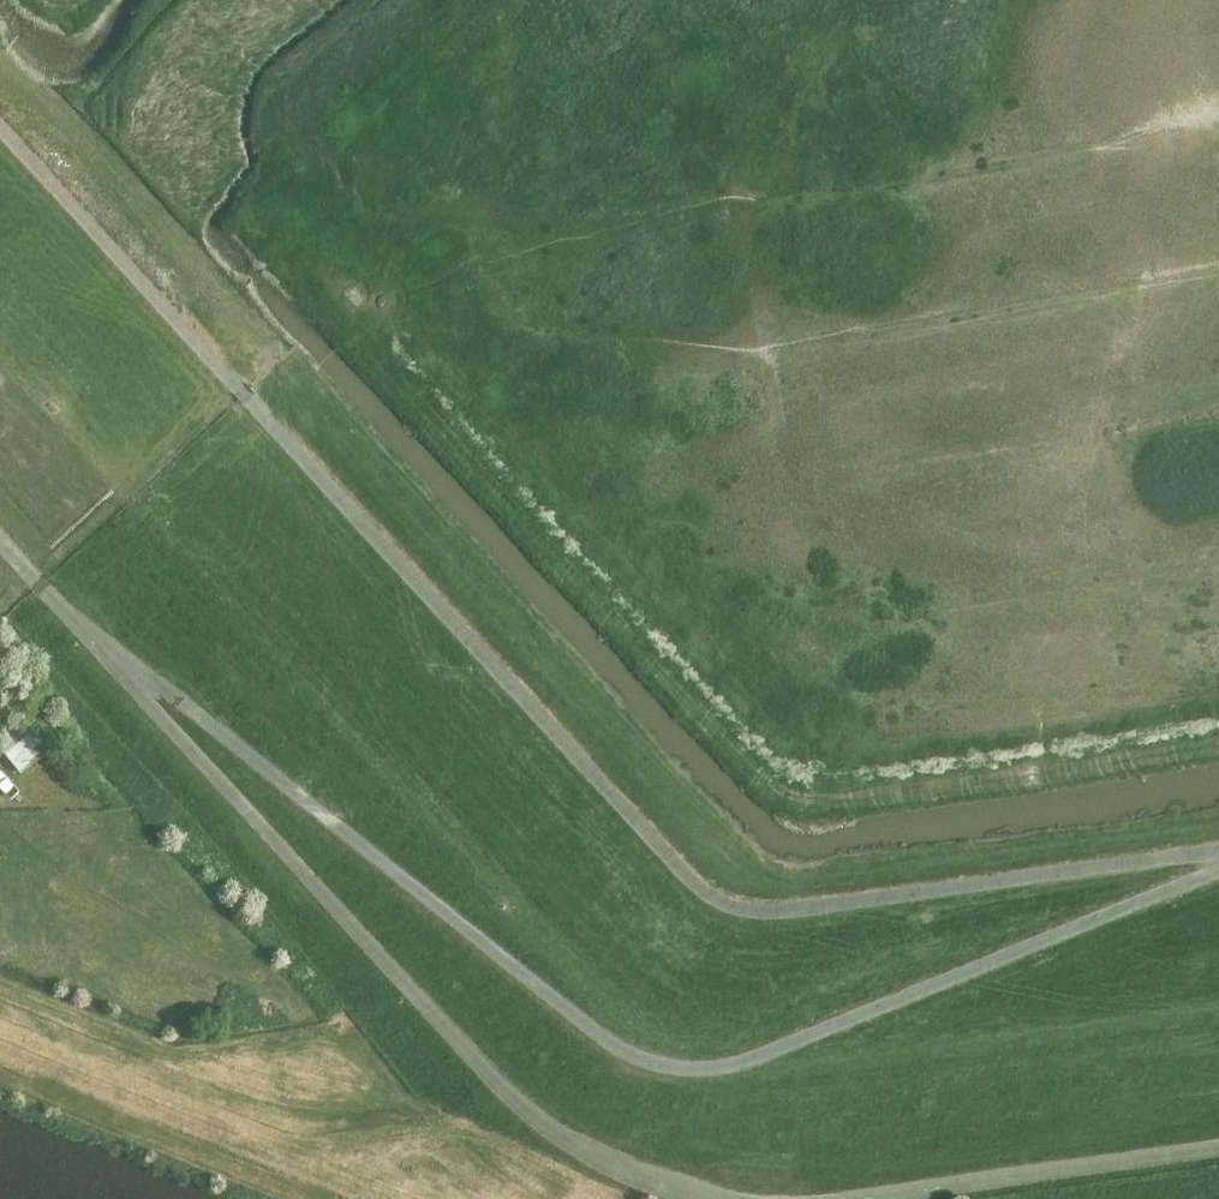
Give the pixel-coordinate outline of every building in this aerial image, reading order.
[(24,720),(0,742),(0,747),(23,773),(50,749),(24,720)]
